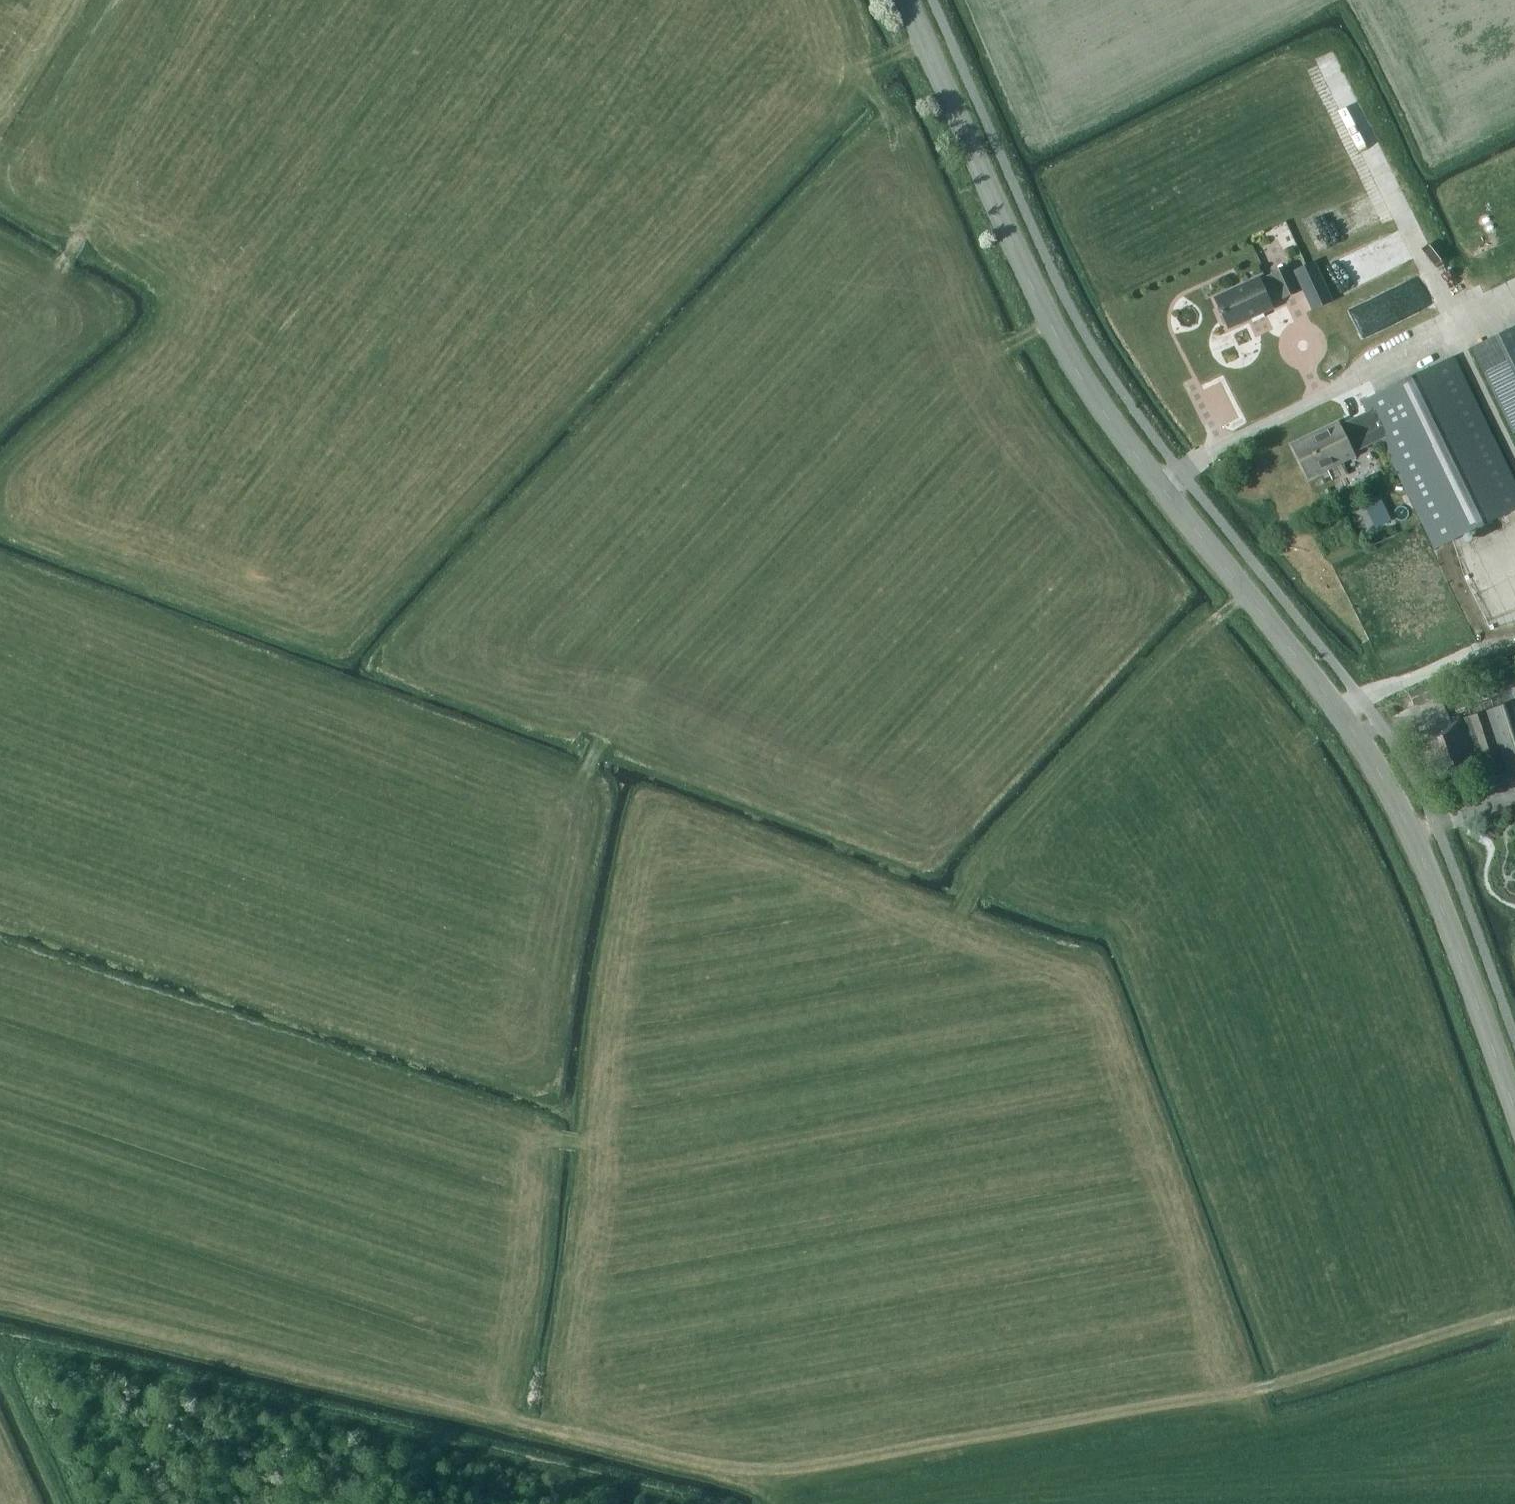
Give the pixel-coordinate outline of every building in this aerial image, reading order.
[(1313,262),(1294,271),(1311,309),(1331,299),(1313,262)] [(1224,325),(1226,324),(1228,328),(1272,307),(1268,299),(1281,293),(1283,298),(1296,292),(1284,267),(1271,272),(1272,274),(1259,280),(1259,278),(1215,298),(1222,314),(1219,315),(1224,325)] [(1362,314),(1367,311),(1363,304),(1350,311),(1361,331),(1369,326),(1362,314)] [(1514,434),(1514,433),(1514,325),(1471,346),(1514,434)] [(1437,547),(1514,509),(1514,481),(1454,355),(1364,398),(1370,410),(1340,424),(1339,421),(1294,443),(1310,476),(1355,454),(1353,451),(1383,436),(1437,547)] [(1369,512),(1383,505),(1376,491),(1362,498),(1369,512)] [(1514,771),(1514,701),(1459,720),(1459,719),(1414,734),(1424,765),(1428,764),(1434,784),(1474,770),(1485,766),(1490,779),(1514,771)]
